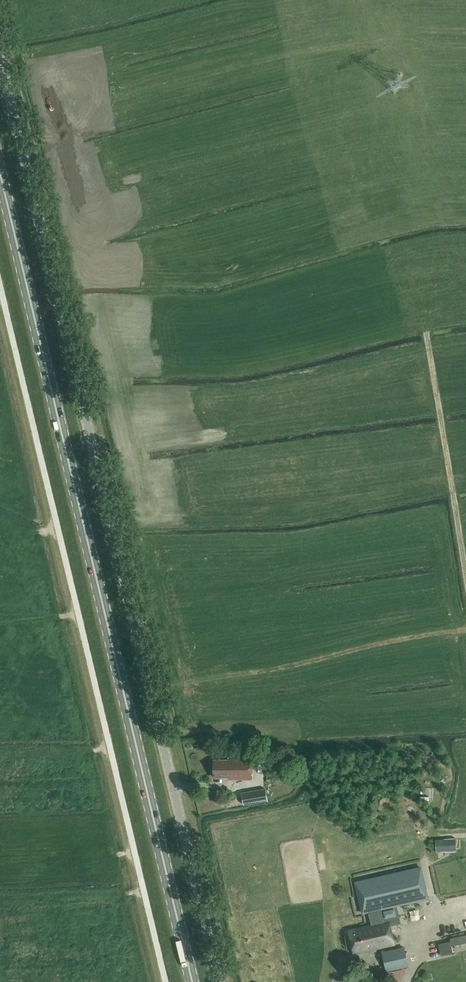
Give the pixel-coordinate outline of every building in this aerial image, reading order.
[(213,760),(214,777),(229,777),(229,779),(252,779),(252,758),(229,758),(229,760),(213,760)] [(242,796),(243,804),(267,800),(265,788),(249,791),(250,795),(242,796)] [(444,851),(443,839),(436,839),(436,851),(444,851)] [(383,922),(380,909),(428,898),(421,867),(355,882),(363,912),(368,911),(372,925),(348,930),(354,953),(395,944),(389,921),(383,922)] [(439,944),(442,958),(456,955),(455,948),(465,946),(465,939),(439,944)] [(408,966),(404,946),(382,951),(387,971),(408,966)]
